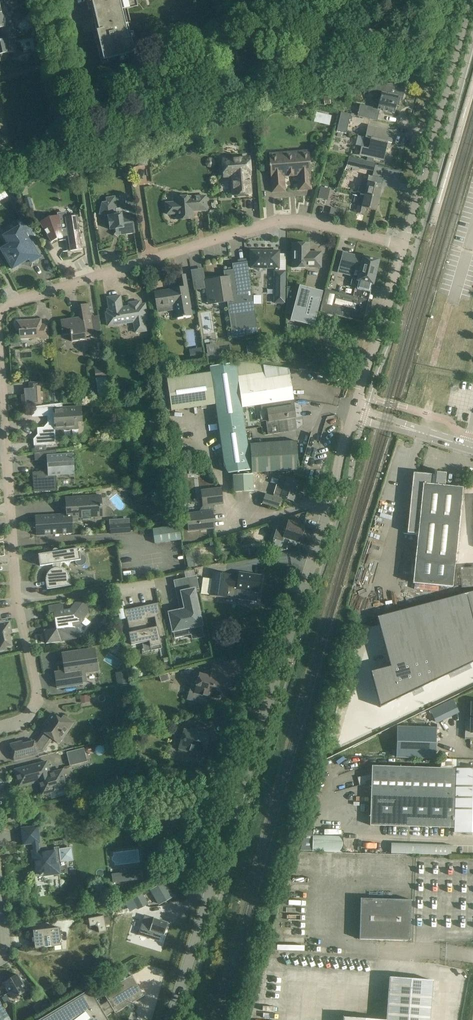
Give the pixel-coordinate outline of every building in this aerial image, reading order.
[(13,13),(12,7),(9,8),(7,0),(0,0),(0,16),(13,13)] [(90,2),(90,5),(91,5),(92,9),(91,10),(93,17),(96,17),(99,30),(96,31),(100,46),(101,46),(102,51),(104,50),(106,59),(106,60),(106,61),(135,54),(135,53),(134,53),(131,39),(131,38),(130,34),(130,33),(128,24),(125,24),(122,10),(133,8),(131,0),(90,0),(90,2)] [(15,31),(12,19),(14,18),(13,13),(0,16),(0,29),(1,28),(2,34),(15,31)] [(6,60),(5,54),(13,51),(10,38),(16,37),(15,31),(2,34),(4,40),(0,41),(0,62),(6,60)] [(403,99),(406,85),(395,83),(372,87),(371,91),(377,92),(375,101),(379,101),(377,110),(394,114),(396,106),(398,106),(400,98),(403,99)] [(379,113),(369,111),(370,107),(360,105),(357,117),(377,121),(379,113)] [(252,108),(243,109),(244,120),(253,120),(252,108)] [(336,132),(346,134),(350,115),(341,112),(336,132)] [(324,114),(322,121),(330,123),(332,116),(324,114)] [(391,144),(394,132),(368,126),(365,137),(363,136),(363,137),(391,143),(391,144)] [(363,137),(359,155),(367,157),(367,161),(372,163),(373,158),(383,160),(386,148),(390,148),(391,144),(391,143),(363,137)] [(132,168),(148,166),(145,151),(130,153),(132,168)] [(277,153),(269,154),(270,165),(269,165),(269,167),(270,167),(271,183),(272,193),(285,192),(284,177),(298,176),(299,191),(312,190),(311,180),(309,154),(281,156),(277,153)] [(215,165),(215,161),(213,159),(210,158),(207,159),(205,161),(205,165),(207,167),(210,168),(213,167),(215,165)] [(251,174),(249,158),(222,160),(223,176),(232,176),(234,195),(250,194),(249,174),(251,174)] [(362,160),(360,168),(374,171),(376,163),(372,163),(367,161),(362,160)] [(363,181),(361,194),(364,195),(379,198),(382,185),(371,183),(372,177),(365,175),(363,181)] [(320,187),(318,198),(327,201),(330,189),(320,187)] [(358,206),(356,213),(364,215),(365,208),(377,211),(379,198),(364,195),(361,194),(360,194),(358,206)] [(196,211),(207,210),(206,196),(192,197),(176,198),(176,203),(166,203),(167,214),(178,214),(180,215),(180,219),(193,219),(193,210),(196,210),(196,211)] [(124,235),(135,233),(133,219),(130,219),(129,213),(125,214),(124,211),(121,209),(121,208),(117,209),(115,197),(107,198),(107,202),(102,203),(100,214),(108,216),(110,230),(116,229),(116,231),(120,234),(124,234),(124,235)] [(62,237),(68,236),(71,251),(82,249),(77,216),(67,217),(66,212),(57,213),(58,216),(49,217),(40,223),(51,242),(57,239),(63,238),(62,237)] [(30,240),(36,236),(25,218),(17,223),(19,226),(12,230),(12,232),(9,234),(8,238),(8,241),(10,244),(1,249),(12,269),(22,264),(21,261),(21,258),(26,255),(31,263),(41,258),(30,240)] [(309,244),(293,244),(293,263),(301,263),(301,268),(309,268),(309,267),(321,267),(321,252),(309,252),(309,244)] [(279,272),(279,251),(251,251),(251,268),(275,268),(275,271),(274,303),(285,303),(285,272),(279,272)] [(357,283),(353,297),(368,300),(378,260),(364,257),(364,258),(343,253),(340,267),(354,271),(352,282),(357,283)] [(258,334),(249,271),(247,262),(232,264),(233,270),(223,271),(224,278),(221,279),(221,278),(199,281),(200,290),(206,289),(208,305),(227,302),(232,338),(258,334)] [(187,286),(154,292),(157,308),(174,305),(176,318),(192,316),(187,286)] [(323,293),(300,286),(299,289),(296,300),(290,320),(314,327),(323,293)] [(287,289),(287,314),(290,314),(296,289),(287,289)] [(338,316),(363,322),(364,316),(367,307),(368,300),(353,297),(325,290),(321,306),(332,309),(340,311),(338,316)] [(148,320),(145,304),(140,305),(140,302),(129,303),(130,309),(123,311),(120,296),(107,298),(109,310),(107,310),(108,313),(106,313),(108,326),(134,322),(136,333),(146,331),(145,320),(148,320)] [(92,317),(92,314),(90,304),(78,306),(80,317),(61,320),(63,335),(71,334),(72,342),(86,340),(85,336),(94,334),(94,332),(100,331),(98,316),(92,317)] [(48,338),(47,324),(41,325),(41,320),(17,321),(18,331),(19,331),(19,339),(41,337),(41,339),(48,338)] [(298,327),(287,324),(287,333),(297,331),(298,327)] [(217,358),(215,344),(206,345),(208,360),(217,358)] [(257,354),(255,345),(246,347),(248,355),(257,354)] [(203,359),(201,347),(189,349),(191,361),(203,359)] [(289,377),(288,369),(236,362),(236,363),(235,363),(241,408),(242,408),(262,405),(263,411),(267,410),(269,421),(266,421),(268,434),(296,429),(294,418),(296,418),(290,376),(289,377)] [(242,408),(241,408),(235,363),(209,367),(210,372),(215,404),(224,465),(229,474),(251,470),(242,408)] [(111,397),(108,378),(105,365),(94,366),(96,379),(99,398),(111,397)] [(193,407),(215,404),(210,372),(189,376),(193,407)] [(171,411),(193,407),(189,376),(167,379),(171,411)] [(22,395),(23,405),(41,404),(40,388),(40,382),(30,383),(30,388),(24,389),(24,394),(22,395)] [(46,451),(46,445),(56,444),(55,430),(78,429),(78,423),(82,423),(81,406),(62,407),(63,404),(53,405),(53,416),(50,416),(51,423),(48,423),(44,427),(37,428),(38,434),(34,439),(34,446),(35,446),(35,453),(46,451)] [(252,472),(295,470),(299,470),(297,441),(250,444),(252,472)] [(73,453),(57,454),(56,450),(46,451),(35,453),(34,453),(35,461),(45,460),(46,472),(33,473),(34,492),(57,491),(56,475),(74,474),(73,453)] [(160,465),(161,477),(169,476),(167,464),(160,465)] [(455,565),(463,488),(445,486),(446,473),(437,472),(436,475),(413,473),(407,533),(418,534),(413,583),(452,587),(455,565)] [(234,492),(254,491),(253,474),(233,475),(234,492)] [(294,501),(300,482),(286,478),(280,476),(273,497),(266,494),(263,504),(277,508),(281,497),(294,501)] [(189,531),(214,528),(213,511),(211,511),(211,505),(224,504),(222,488),(201,490),(202,507),(199,512),(186,513),(187,521),(188,521),(189,531)] [(36,528),(37,535),(72,533),(71,518),(102,517),(101,495),(66,498),(66,505),(64,505),(64,506),(66,506),(67,510),(65,511),(67,511),(67,514),(36,516),(36,523),(34,523),(34,529),(36,528)] [(276,533),(274,540),(283,543),(284,538),(290,540),(300,543),(305,526),(288,521),(285,529),(278,527),(276,533)] [(130,523),(110,525),(111,534),(131,532),(130,523)] [(179,525),(153,529),(155,544),(181,540),(179,525)] [(48,553),(38,554),(40,566),(52,564),(56,564),(56,567),(55,567),(54,568),(53,568),(52,569),(51,569),(50,570),(49,571),(48,572),(47,573),(47,575),(46,576),(46,577),(46,578),(46,580),(46,581),(46,583),(47,589),(59,587),(71,586),(70,579),(70,576),(69,574),(68,573),(67,571),(66,571),(65,569),(62,568),(61,568),(61,563),(75,561),(76,564),(78,566),(82,566),(84,565),(86,562),(87,559),(85,556),(83,555),(80,554),(80,555),(79,548),(58,551),(58,550),(57,549),(56,549),(55,549),(54,549),(53,550),(52,551),(52,552),(48,553)] [(197,566),(195,552),(185,554),(188,568),(197,566)] [(460,568),(462,588),(472,587),(472,567),(460,568)] [(258,592),(261,575),(239,572),(238,576),(230,575),(231,574),(214,572),(210,596),(236,599),(237,589),(258,592)] [(183,609),(168,612),(172,633),(190,629),(192,640),(204,637),(202,626),(204,626),(196,589),(199,589),(196,575),(177,580),(183,609)] [(464,593),(472,624),(472,591),(464,593)] [(464,593),(439,600),(459,669),(472,662),(472,624),(464,593)] [(439,600),(414,607),(422,633),(427,653),(435,681),(459,669),(439,600)] [(44,630),(46,644),(76,639),(74,628),(78,628),(89,613),(87,605),(84,602),(75,603),(70,609),(64,610),(63,604),(48,606),(49,613),(54,612),(56,629),(44,630)] [(140,607),(124,610),(126,617),(127,617),(132,644),(150,641),(151,646),(161,644),(159,636),(165,635),(159,603),(148,605),(151,617),(155,616),(157,627),(147,629),(145,618),(143,619),(140,607)] [(414,607),(376,617),(383,644),(422,633),(414,607)] [(6,649),(6,647),(11,646),(9,634),(11,633),(9,623),(7,623),(7,619),(1,621),(0,618),(0,650),(6,649)] [(422,633),(383,644),(388,664),(408,659),(427,653),(422,633)] [(65,671),(55,672),(57,688),(83,684),(87,683),(85,673),(98,671),(95,648),(62,653),(65,671)] [(427,653),(408,659),(416,690),(435,681),(427,653)] [(408,659),(388,664),(389,667),(394,683),(398,698),(416,690),(408,659)] [(389,667),(370,672),(375,688),(394,683),(389,667)] [(231,690),(234,677),(211,670),(209,676),(200,674),(194,673),(189,692),(219,700),(222,688),(231,690)] [(126,671),(115,673),(117,686),(128,684),(126,671)] [(168,673),(159,676),(161,683),(170,680),(168,673)] [(394,683),(375,688),(380,707),(398,698),(394,683)] [(80,697),(81,703),(90,702),(89,695),(80,697)] [(428,709),(433,721),(459,710),(454,698),(428,709)] [(65,735),(73,723),(64,716),(61,720),(52,713),(44,725),(48,727),(44,732),(43,732),(36,742),(34,742),(34,741),(22,744),(22,741),(10,744),(14,761),(38,754),(38,755),(44,754),(43,751),(52,739),(56,741),(62,733),(65,735)] [(215,746),(219,733),(196,726),(194,732),(184,730),(179,749),(203,755),(207,743),(215,746)] [(435,758),(436,728),(397,727),(396,757),(435,758)] [(84,748),(67,752),(70,766),(87,761),(84,748)] [(456,768),(456,759),(441,759),(441,768),(430,768),(429,797),(455,798),(456,768)] [(47,762),(15,770),(19,786),(39,781),(42,794),(67,788),(62,770),(50,773),(49,769),(47,764),(47,762)] [(429,797),(430,768),(372,766),(372,774),(357,778),(360,786),(372,783),(371,795),(429,797)] [(456,768),(455,798),(455,826),(466,827),(465,833),(472,833),(472,769),(456,768)] [(428,827),(429,797),(371,795),(370,825),(428,827)] [(455,826),(455,798),(429,797),(428,827),(454,828),(455,826)] [(343,853),(343,836),(313,835),(313,831),(305,831),(313,804),(308,803),(295,850),(300,852),(300,851),(312,851),(312,852),(343,853)] [(39,850),(38,843),(40,843),(38,826),(21,828),(23,845),(33,844),(34,851),(31,851),(32,856),(34,856),(36,874),(40,874),(41,875),(60,873),(60,863),(57,864),(57,862),(74,861),(72,847),(59,849),(59,848),(55,849),(55,851),(40,853),(40,850),(39,850)] [(391,843),(391,853),(451,856),(451,845),(391,843)] [(369,874),(370,858),(356,858),(356,873),(369,874)] [(159,904),(173,896),(165,882),(151,890),(159,904)] [(410,940),(411,900),(361,898),(359,939),(410,940)] [(107,931),(104,918),(104,916),(88,919),(90,926),(95,925),(98,927),(99,933),(107,931)] [(164,935),(167,923),(153,918),(152,922),(146,920),(144,927),(141,926),(138,936),(147,939),(150,930),(164,935)] [(33,931),(35,948),(61,946),(59,928),(33,931)] [(17,974),(3,983),(13,999),(27,991),(17,974)] [(105,1016),(114,1011),(115,1013),(144,996),(132,975),(103,993),(108,1001),(99,1006),(90,989),(39,1019),(107,1019),(105,1016)] [(433,980),(390,977),(386,1019),(430,1019),(433,980)] [(36,1006),(40,1013),(51,1007),(47,1000),(36,1006)]
